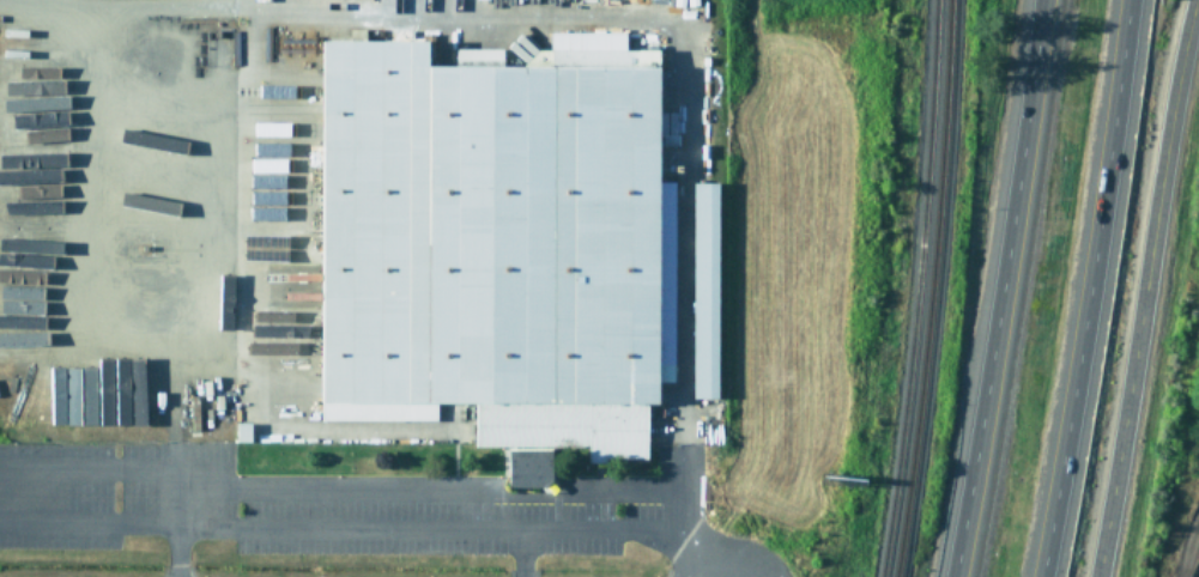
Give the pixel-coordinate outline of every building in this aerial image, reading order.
[(321,42),(424,41),(425,66),(655,68),(654,401),(644,400),(646,455),(589,455),(588,443),(474,443),(474,401),(432,402),(432,419),(321,418),(321,42)] [(0,80),(0,95),(11,94),(12,111),(3,111),(3,124),(9,124),(10,141),(22,140),(22,156),(0,157),(0,169),(19,169),(19,187),(0,188),(0,201),(63,199),(62,155),(66,155),(64,78),(0,80)] [(309,145),(244,146),(245,188),(297,187),(296,174),(309,173),(309,145)] [(692,399),(717,399),(719,183),(693,182),(692,399)] [(282,206),(282,219),(305,220),(306,207),(282,206)] [(306,235),(243,234),(243,262),(306,262),(306,235)] [(34,318),(45,318),(45,289),(0,288),(0,361),(34,361),(34,318)] [(107,417),(109,364),(52,362),(49,427),(77,428),(77,416),(107,417)] [(125,418),(125,412),(139,412),(139,369),(124,369),(124,365),(111,365),(111,418),(125,418)] [(142,367),(143,428),(157,428),(156,366),(142,367)] [(508,487),(552,487),(552,448),(509,448),(508,487)]
